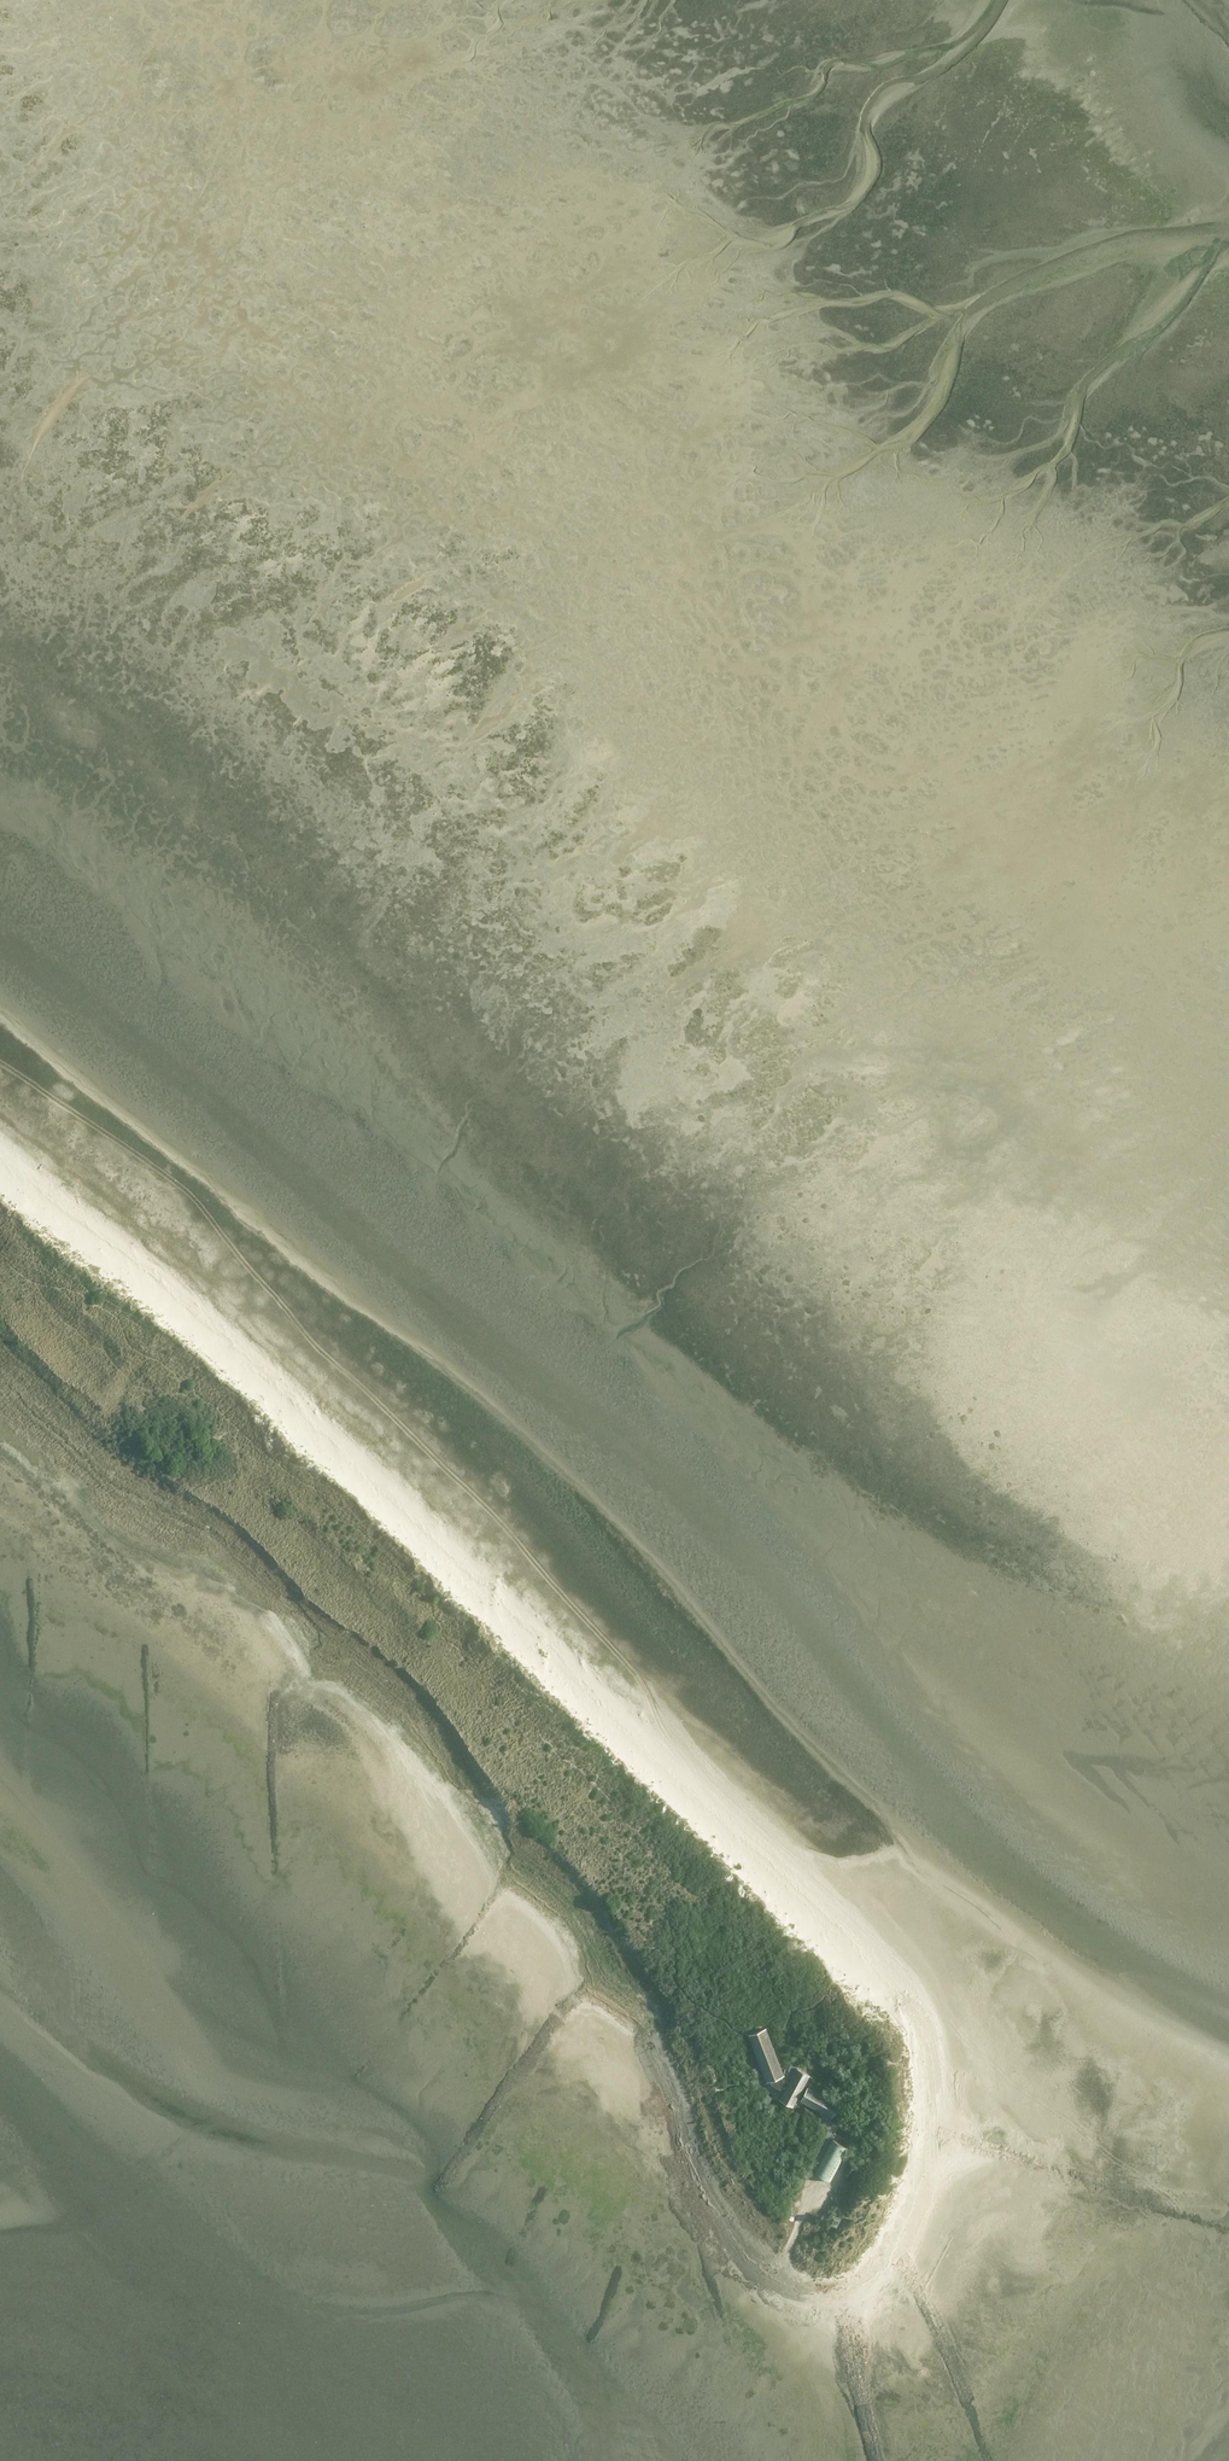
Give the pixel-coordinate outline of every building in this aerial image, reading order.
[(769,2076),(772,2075),(780,2071),(786,2069),(768,2023),(751,2030),(769,2076)] [(798,2063),(791,2077),(786,2086),(782,2094),(795,2101),(800,2092),(802,2089),(812,2070),(798,2063)] [(786,2086),(791,2077),(780,2071),(772,2075),(774,2079),(786,2086)] [(841,2099),(810,2082),(805,2091),(802,2089),(800,2092),(803,2094),(803,2095),(834,2112),(841,2099)] [(850,2144),(834,2135),(816,2169),(823,2173),(832,2177),(850,2144)]
